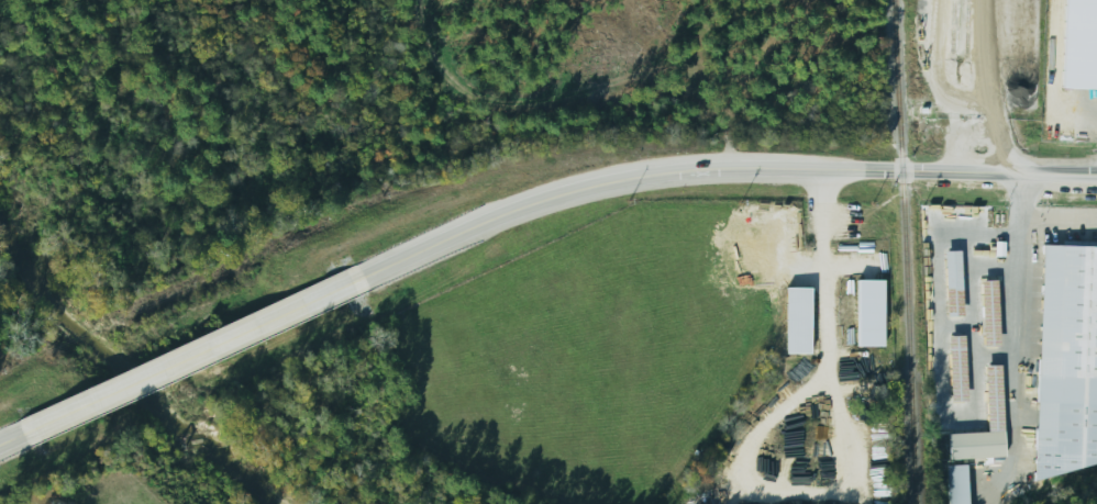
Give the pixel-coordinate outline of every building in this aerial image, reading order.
[(1096,89),(1096,0),(1089,0),(1086,89),(1096,89)] [(1035,246),(1096,247),(1096,460),(1028,482),(1035,246)] [(955,251),(939,251),(940,318),(956,317),(955,251)] [(993,347),(993,280),(975,280),(975,347),(993,347)] [(960,402),(960,336),(943,336),(943,402),(960,402)] [(998,458),(995,366),(980,367),(982,433),(942,434),(942,460),(998,458)] [(960,465),(941,466),(942,503),(961,503),(960,465)]
